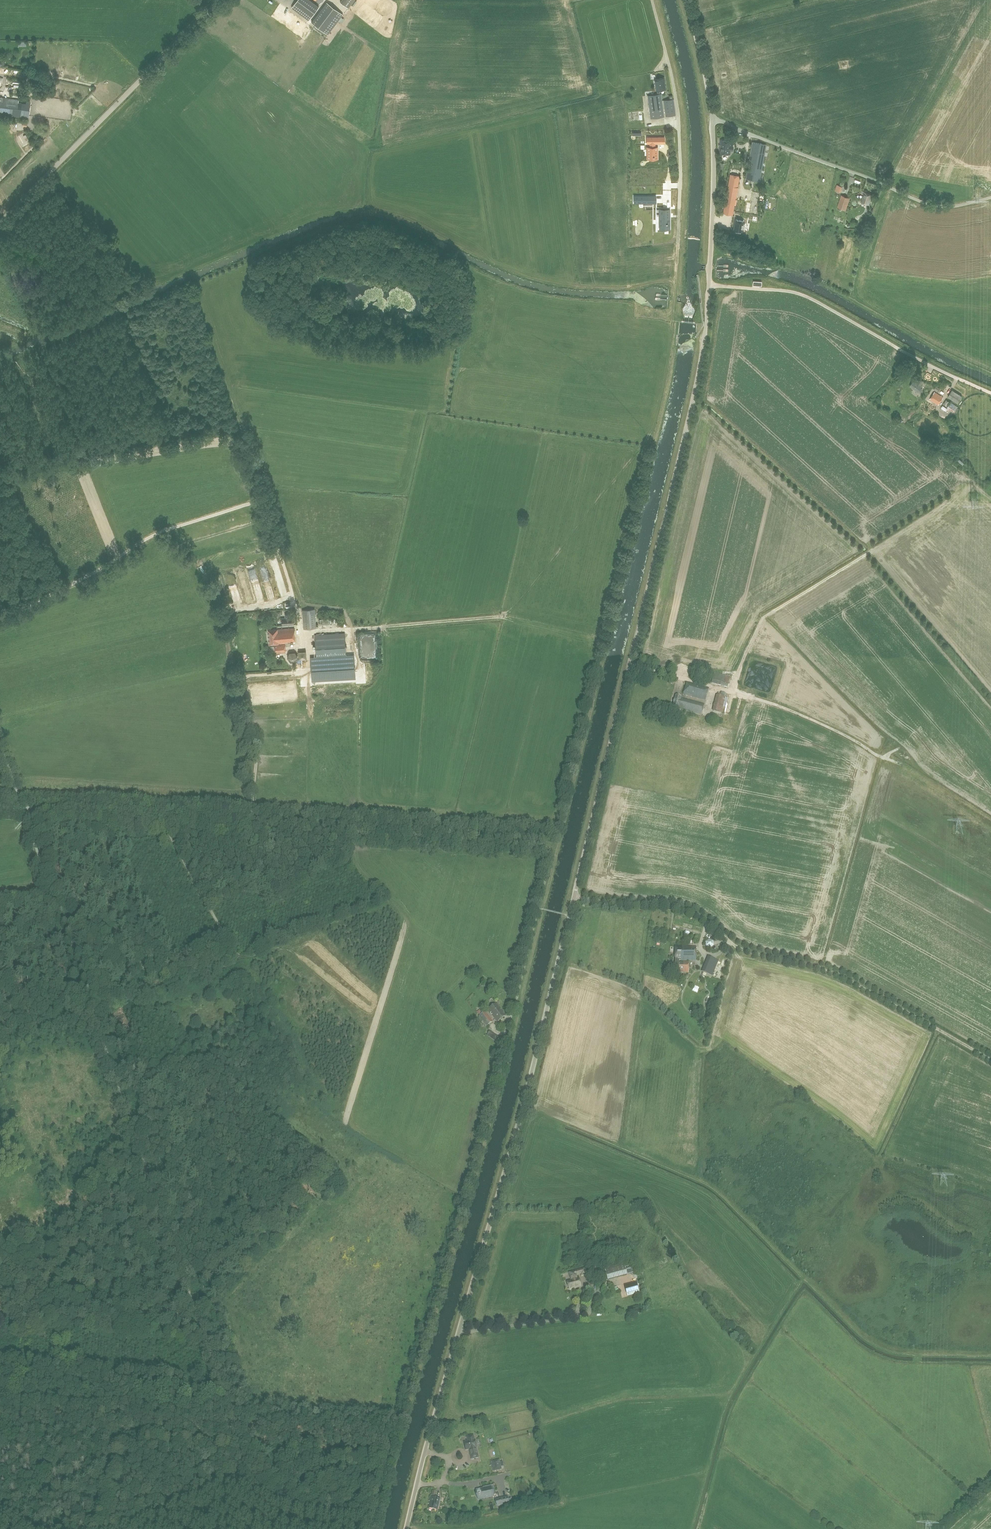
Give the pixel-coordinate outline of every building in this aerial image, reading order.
[(308,20),(319,6),(310,0),(297,0),(292,7),(308,20)] [(340,2),(348,8),(355,0),(342,0),(340,2)] [(312,22),(325,32),(328,34),(343,14),(327,2),(312,22)] [(666,89),(664,78),(655,79),(656,90),(657,90),(658,94),(648,96),(650,118),(664,116),(661,94),(660,94),(660,90),(666,89)] [(676,115),(673,99),(664,100),(666,116),(676,115)] [(28,117),(30,107),(18,105),(18,102),(0,100),(0,114),(28,117)] [(736,136),(734,156),(742,156),(743,137),(736,136)] [(730,154),(730,153),(730,151),(733,151),(734,146),(731,145),(731,141),(720,140),(719,152),(719,153),(730,154)] [(760,181),(767,144),(753,142),(746,179),(760,181)] [(730,174),(723,213),(732,215),(740,175),(730,174)] [(864,192),(861,202),(869,204),(872,194),(864,192)] [(850,198),(841,195),(837,206),(845,209),(850,198)] [(660,209),(660,217),(662,217),(662,227),(669,227),(669,209),(660,209)] [(736,219),(734,230),(741,231),(742,228),(744,229),(745,224),(743,224),(743,221),(736,219)] [(910,386),(920,392),(922,389),(920,388),(922,385),(921,384),(923,381),(919,378),(916,383),(913,381),(910,386)] [(962,396),(952,389),(947,397),(958,403),(962,396)] [(930,399),(938,405),(943,398),(935,392),(930,399)] [(947,407),(954,412),(958,407),(950,402),(947,407)] [(268,560),(270,569),(278,567),(276,559),(268,560)] [(236,605),(241,603),(235,585),(230,587),(236,605)] [(304,629),(316,628),(315,609),(302,610),(304,629)] [(282,625),(294,624),(293,617),(290,617),(290,613),(285,614),(285,618),(282,618),(282,625)] [(277,629),(268,629),(269,644),(274,644),(275,653),(286,652),(285,645),(291,645),(290,642),(295,641),(294,628),(277,630),(277,629)] [(316,651),(311,652),(312,667),(312,671),(312,674),(318,674),(351,672),(354,672),(354,666),(354,649),(346,650),(345,633),(315,635),(316,651)] [(295,652),(289,652),(287,657),(290,661),(296,661),(298,656),(295,652)] [(767,687),(771,672),(753,667),(750,678),(756,679),(755,684),(767,687)] [(727,687),(730,677),(720,675),(718,684),(727,687)] [(709,688),(687,682),(683,694),(705,700),(709,688)] [(725,697),(716,695),(714,703),(723,705),(725,697)] [(676,696),(672,708),(678,709),(678,708),(701,715),(704,705),(681,698),(676,696)] [(723,705),(714,703),(712,711),(721,714),(723,705)] [(714,945),(713,940),(710,939),(706,942),(706,946),(710,948),(714,945)] [(695,961),(695,947),(675,946),(674,972),(688,973),(689,962),(679,962),(679,960),(695,961)] [(718,961),(708,956),(702,971),(712,976),(718,961)] [(488,1009),(497,1022),(506,1015),(497,1003),(488,1009)] [(493,1021),(485,1011),(479,1016),(487,1026),(493,1021)] [(486,1035),(495,1041),(499,1036),(490,1030),(486,1035)] [(624,1262),(606,1267),(609,1279),(627,1274),(626,1268),(624,1262)] [(597,1263),(591,1264),(595,1276),(600,1275),(597,1263)] [(576,1288),(581,1286),(579,1279),(577,1279),(576,1276),(579,1275),(581,1274),(582,1276),(586,1275),(584,1269),(569,1273),(571,1281),(567,1282),(569,1290),(573,1289),(574,1289),(575,1289),(576,1288)] [(636,1282),(624,1285),(626,1293),(638,1290),(636,1282)] [(608,1306),(623,1303),(622,1298),(607,1300),(608,1306)] [(476,1447),(475,1440),(474,1440),(473,1435),(467,1436),(468,1441),(464,1442),(466,1450),(470,1449),(470,1452),(471,1459),(478,1457),(476,1447)] [(500,1461),(492,1463),(494,1471),(502,1469),(500,1461)] [(496,1493),(494,1484),(482,1487),(483,1489),(477,1491),(479,1499),(493,1496),(492,1494),(496,1493)] [(431,1497),(429,1508),(437,1510),(440,1498),(431,1497)]
